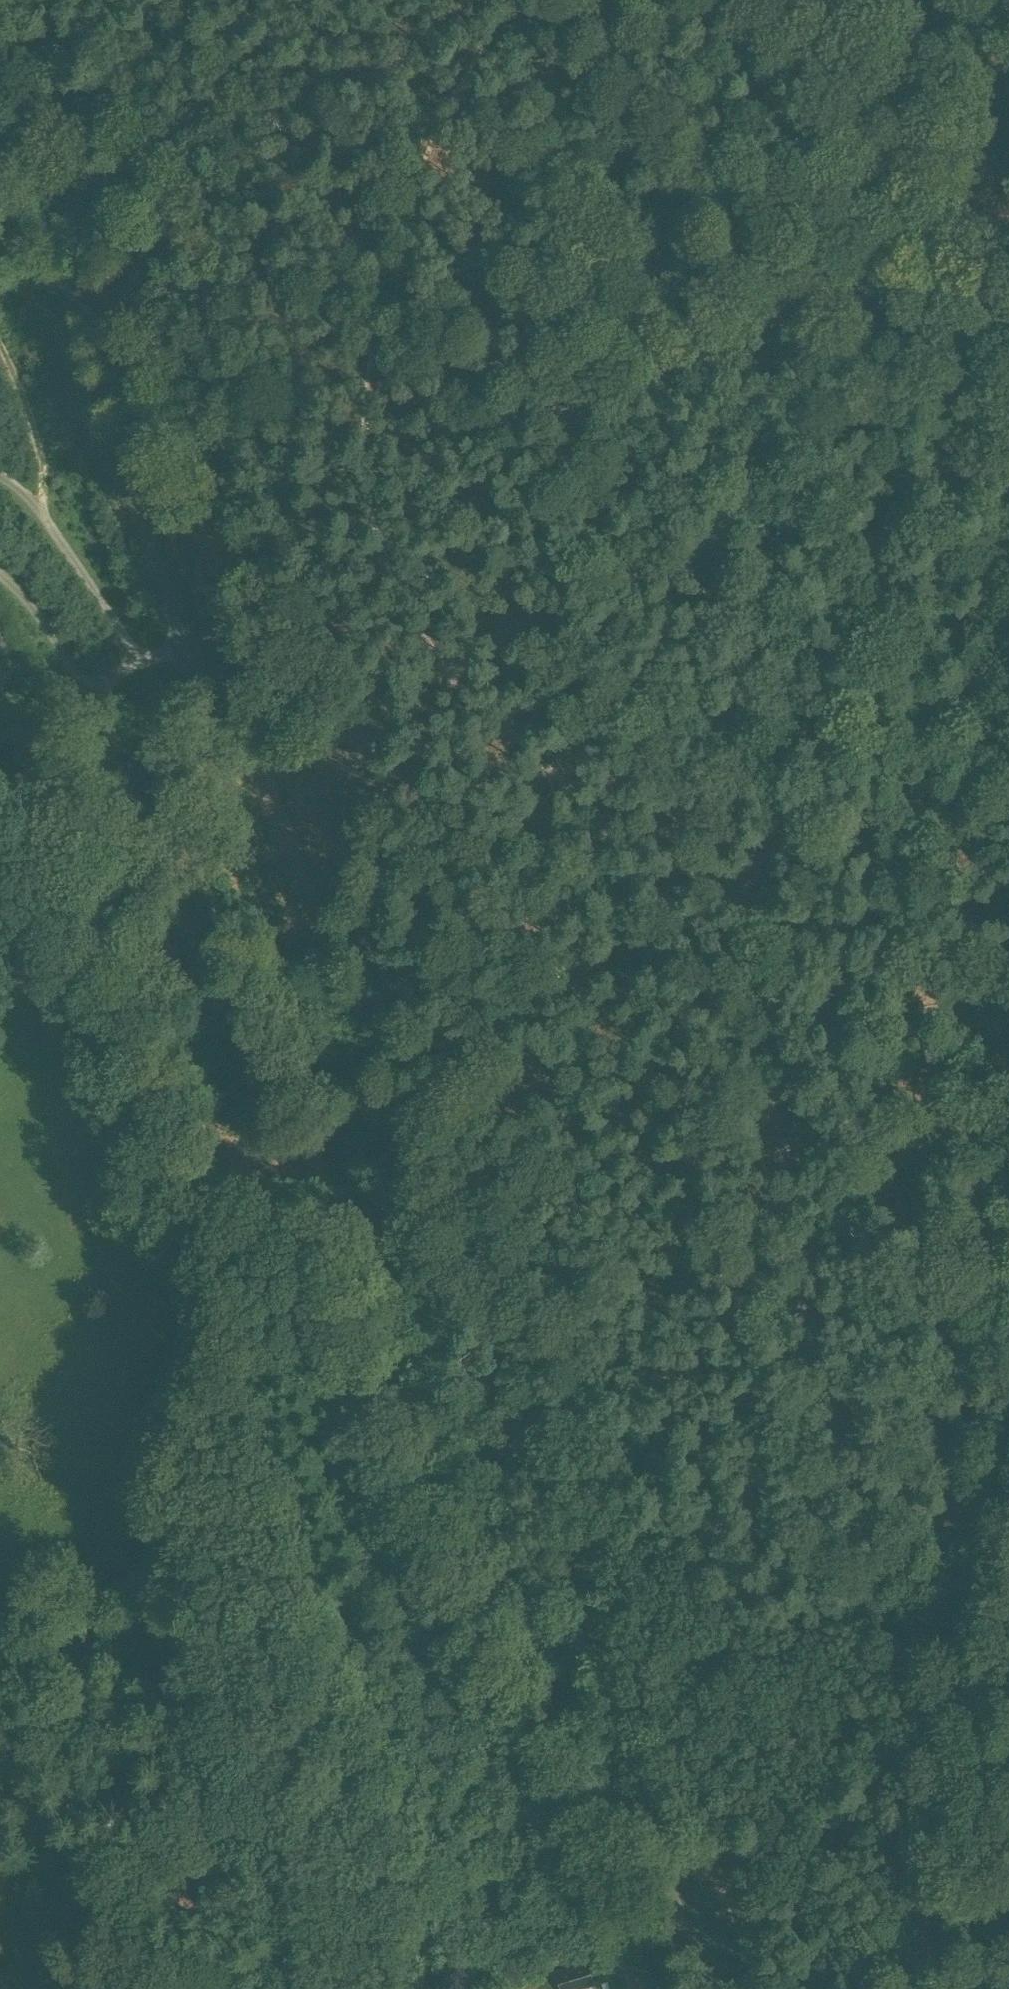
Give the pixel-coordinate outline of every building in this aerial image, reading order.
[(595,1982),(588,1961),(555,1971),(561,1988),(584,1988),(596,1985),(595,1982)]
